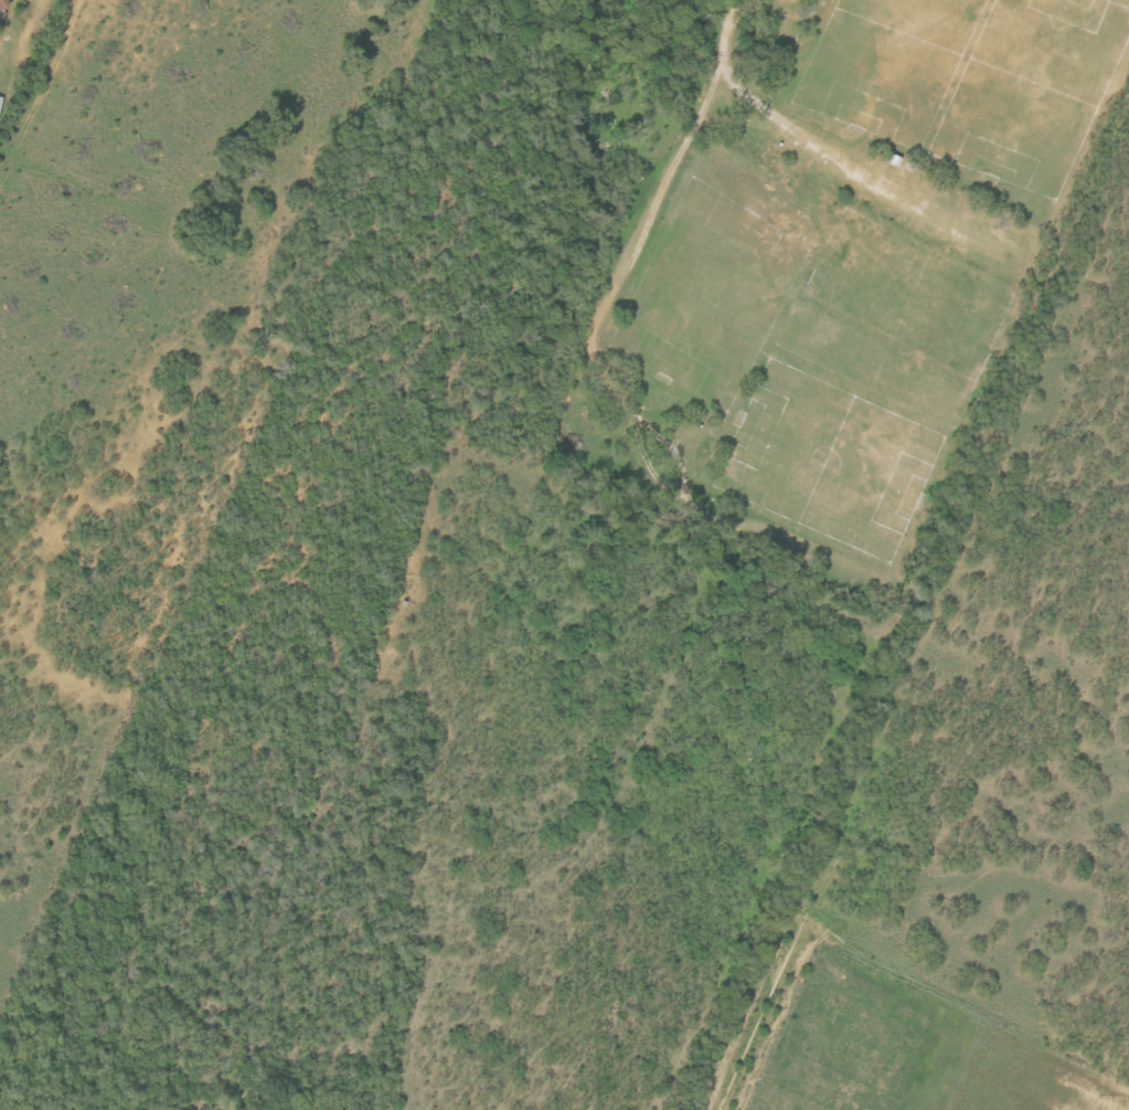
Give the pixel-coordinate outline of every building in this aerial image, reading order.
[(5,18),(6,8),(12,8),(13,0),(0,0),(0,18),(5,18)]
